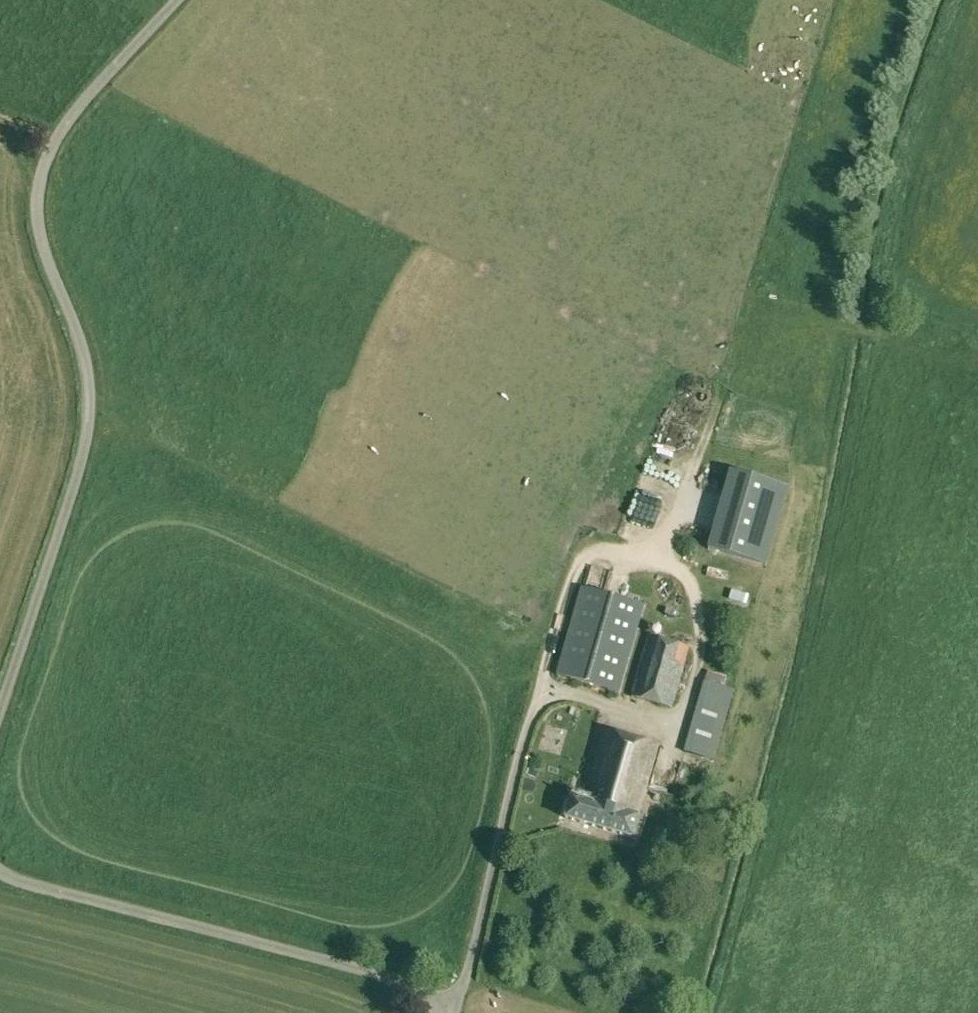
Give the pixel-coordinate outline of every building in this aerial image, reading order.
[(701,376),(699,384),(722,387),(723,379),(701,376)] [(730,471),(708,548),(766,565),(788,488),(730,471)] [(555,675),(619,693),(644,606),(580,588),(555,675)] [(729,598),(745,602),(748,593),(732,588),(729,598)] [(689,648),(648,636),(631,696),(672,708),(689,648)] [(734,690),(724,687),(726,677),(707,671),(704,681),(702,681),(683,752),(713,759),(734,690)] [(602,730),(583,800),(637,816),(639,817),(659,746),(602,730)] [(637,816),(583,800),(571,797),(565,818),(631,837),(637,816)]
